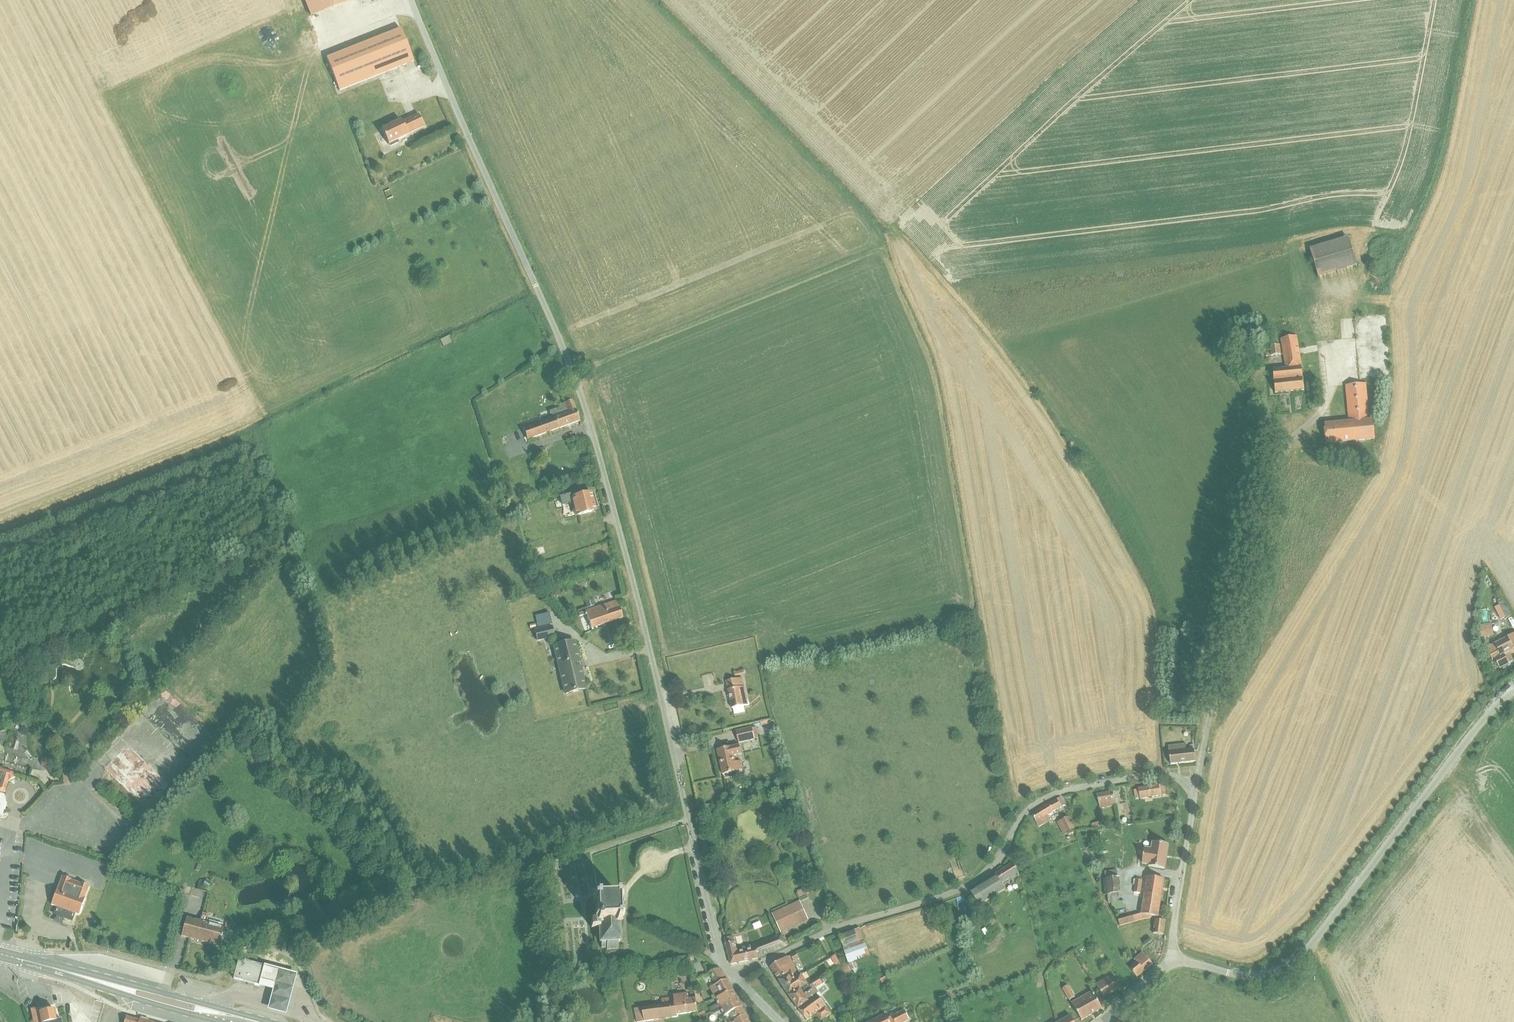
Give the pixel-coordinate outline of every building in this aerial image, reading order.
[(350,0),(304,0),(310,16),(350,0)] [(401,29),(327,58),(340,91),(414,61),(401,29)] [(425,127),(419,114),(402,123),(400,120),(382,129),(389,144),(425,127)] [(1356,266),(1348,238),(1310,249),(1318,277),(1356,266)] [(450,336),(440,340),(444,347),(453,342),(450,336)] [(1275,393),(1304,390),(1301,367),(1296,336),(1281,339),(1286,369),(1273,370),(1275,393)] [(1266,356),(1281,354),(1280,345),(1279,345),(1278,341),(1269,342),(1270,353),(1265,353),(1266,356)] [(1327,443),(1375,439),(1373,419),(1369,419),(1366,383),(1345,385),(1348,421),(1325,423),(1327,443)] [(579,421),(572,400),(558,405),(559,408),(548,411),(551,418),(535,424),(534,421),(521,425),(527,440),(579,421)] [(544,448),(532,452),(535,460),(547,457),(544,448)] [(580,490),(559,495),(561,505),(572,502),(575,516),(591,512),(589,503),(592,502),(589,492),(582,494),(580,490)] [(581,584),(574,586),(575,589),(586,585),(585,580),(580,581),(581,584)] [(592,600),(585,602),(587,609),(595,607),(592,600)] [(586,614),(591,628),(622,618),(616,601),(585,611),(578,614),(579,616),(582,615),(586,614)] [(548,612),(534,616),(537,627),(551,624),(548,612)] [(1491,623),(1477,626),(1479,638),(1493,636),(1491,623)] [(550,629),(532,633),(535,643),(553,639),(550,629)] [(1486,649),(1492,660),(1494,659),(1499,668),(1513,661),(1510,655),(1513,653),(1513,651),(1513,649),(1513,648),(1513,634),(1486,649)] [(565,694),(585,689),(573,642),(554,646),(565,694)] [(748,705),(746,699),(742,678),(726,681),(732,709),(748,705)] [(161,692),(157,695),(166,707),(170,705),(161,692)] [(754,740),(751,728),(736,731),(738,743),(754,740)] [(1170,765),(1195,762),(1194,750),(1185,751),(1184,744),(1168,746),(1170,765)] [(717,750),(722,774),(737,771),(742,770),(740,761),(735,762),(734,756),(741,754),(739,745),(732,747),(732,746),(717,750)] [(265,751),(254,757),(258,766),(270,761),(265,751)] [(85,753),(77,761),(85,768),(92,760),(85,753)] [(51,758),(46,757),(43,759),(41,763),(43,767),(48,769),(52,766),(53,762),(51,758)] [(12,772),(0,768),(0,818),(2,818),(4,811),(6,811),(8,804),(7,804),(5,795),(1,794),(6,792),(9,781),(10,781),(11,783),(13,782),(15,780),(15,779),(16,778),(12,772)] [(1138,788),(1138,789),(1133,790),(1134,797),(1139,797),(1140,799),(1165,795),(1163,784),(1138,788)] [(1100,809),(1115,805),(1113,792),(1097,795),(1100,809)] [(1046,816),(1051,813),(1053,812),(1052,811),(1065,805),(1060,797),(1048,803),(1031,814),(1036,822),(1037,821),(1040,825),(1048,820),(1046,816)] [(1063,835),(1070,832),(1074,830),(1068,816),(1056,822),(1063,835)] [(1144,847),(1141,863),(1148,865),(1148,866),(1165,868),(1169,844),(1152,841),(1151,848),(1144,847)] [(573,873),(580,872),(578,857),(571,857),(573,873)] [(1018,872),(1017,871),(1013,863),(995,875),(995,876),(970,891),(979,906),(1004,890),(1001,884),(1010,878),(1013,884),(1020,879),(1018,872)] [(1119,902),(1117,871),(1117,870),(1104,872),(1105,879),(1103,879),(1105,895),(1107,895),(1109,903),(1119,902)] [(84,898),(88,886),(79,883),(71,880),(62,876),(57,888),(51,905),(56,907),(53,914),(56,915),(55,919),(61,922),(63,918),(72,921),(74,913),(78,915),(85,898),(84,898)] [(1158,917),(1164,879),(1147,876),(1141,914),(1118,920),(1120,926),(1142,919),(1151,918),(1151,916),(1158,917)] [(206,879),(202,885),(207,889),(211,883),(206,879)] [(1140,894),(1142,880),(1136,879),(1134,893),(1140,894)] [(619,920),(622,920),(622,916),(619,916),(618,901),(621,901),(621,897),(618,897),(618,894),(614,895),(614,897),(612,897),(611,899),(603,900),(603,899),(601,898),(600,898),(599,895),(595,896),(595,898),(593,898),(593,903),(595,903),(596,917),(594,917),(594,921),(591,921),(591,928),(598,927),(599,942),(601,942),(601,948),(606,947),(606,949),(618,949),(617,941),(621,941),(619,920)] [(808,919),(800,901),(773,913),(780,932),(808,919)] [(229,934),(223,932),(224,928),(206,923),(209,915),(202,913),(200,922),(186,918),(181,936),(219,946),(220,942),(226,944),(229,934)] [(1163,935),(1165,921),(1155,920),(1153,933),(1163,935)] [(983,940),(994,934),(988,925),(977,931),(983,940)] [(849,963),(847,964),(851,973),(853,975),(860,973),(858,967),(856,961),(863,959),(864,962),(871,960),(866,948),(859,928),(839,935),(849,963)] [(759,958),(787,946),(782,935),(756,946),(737,951),(734,937),(725,939),(732,965),(759,959),(759,958)] [(1136,977),(1152,964),(1142,952),(1134,959),(1136,962),(1129,968),(1136,977)] [(799,959),(796,953),(790,956),(793,961),(799,959)] [(841,965),(835,955),(831,958),(835,965),(836,964),(837,967),(841,965)] [(795,979),(799,976),(787,957),(770,967),(779,980),(791,972),(795,979)] [(264,966),(263,965),(238,959),(233,978),(259,985),(258,986),(259,986),(265,965),(264,965),(264,966)] [(851,973),(847,964),(846,963),(844,964),(841,965),(844,971),(846,975),(851,973)] [(264,968),(258,989),(271,992),(267,1006),(285,1011),(296,976),(264,968)] [(716,999),(733,991),(727,980),(726,980),(719,969),(709,973),(716,985),(710,987),(716,999)] [(791,972),(779,980),(789,996),(807,985),(801,975),(799,976),(795,979),(791,972)] [(1103,998),(1119,988),(1111,975),(1097,984),(1095,981),(1094,982),(1103,998)] [(812,990),(811,991),(806,995),(810,1000),(808,1001),(798,1009),(807,1021),(816,1014),(821,1021),(831,1014),(817,995),(819,994),(815,988),(824,983),(821,978),(819,979),(818,977),(808,983),(812,990)] [(811,991),(807,985),(789,996),(798,1009),(810,1000),(806,995),(811,991)] [(1069,1000),(1074,997),(1068,986),(1062,989),(1069,1000)] [(695,992),(695,998),(697,1007),(703,1003),(701,991),(695,992)] [(733,991),(716,999),(715,999),(718,1004),(711,1007),(712,1008),(710,1009),(711,1012),(737,999),(733,991)] [(1081,1020),(1102,1008),(1092,991),(1071,1003),(1081,1020)] [(695,998),(688,999),(687,993),(673,995),(673,997),(661,999),(662,1005),(634,1009),(637,1021),(641,1021),(677,1017),(677,1015),(698,1011),(697,1007),(695,998)] [(741,1007),(737,999),(711,1012),(713,1015),(721,1011),(724,1016),(730,1013),(741,1007)] [(31,1009),(33,1021),(62,1021),(62,1019),(57,1020),(55,1010),(40,1013),(39,1007),(31,1009)] [(730,1013),(733,1018),(729,1020),(730,1021),(748,1021),(749,1021),(741,1007),(730,1013)] [(909,1020),(904,1010),(888,1018),(886,1014),(870,1021),(904,1021),(909,1020)]
